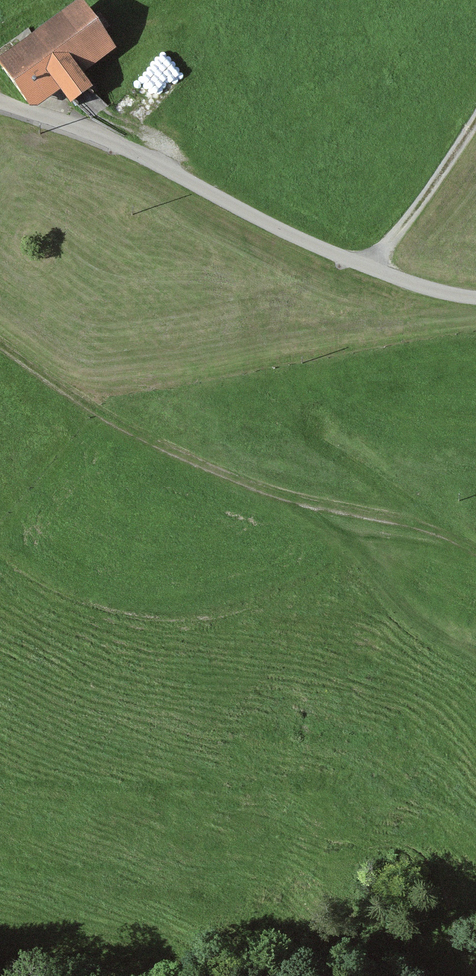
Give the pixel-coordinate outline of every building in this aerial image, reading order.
[(3,64),(33,106),(59,87),(72,104),(82,97),(90,91),(78,74),(112,49),(100,32),(106,27),(96,14),(89,19),(81,8),(3,64)]
